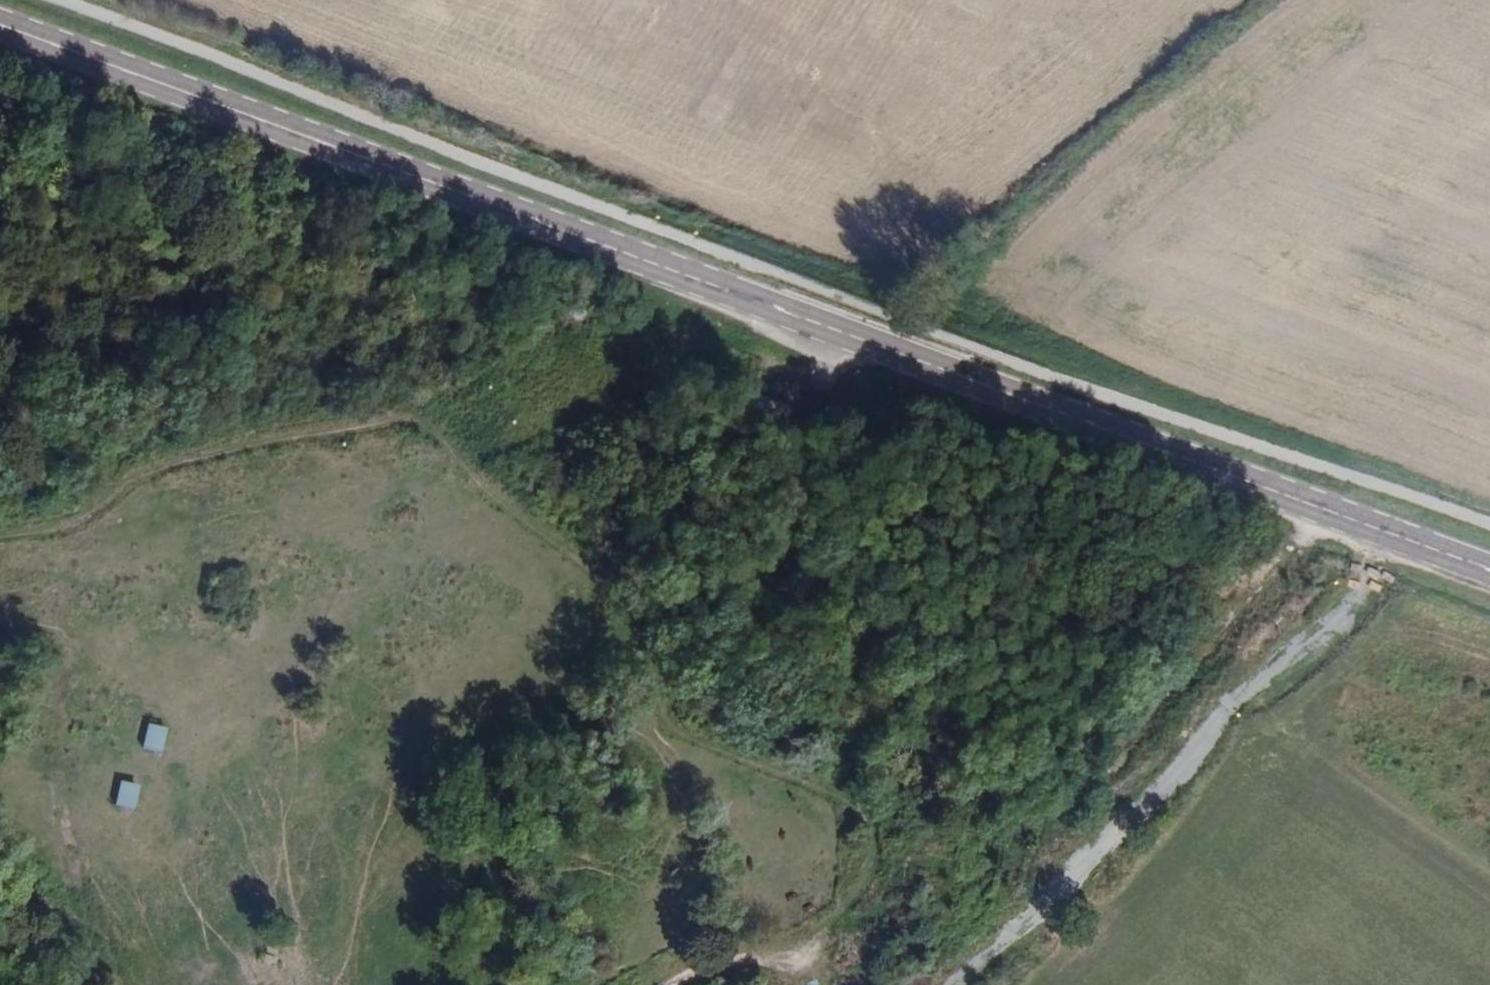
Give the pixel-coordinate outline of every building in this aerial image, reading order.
[(139,746),(158,751),(164,728),(145,723),(139,746)] [(117,781),(112,805),(132,809),(136,785),(117,781)]
